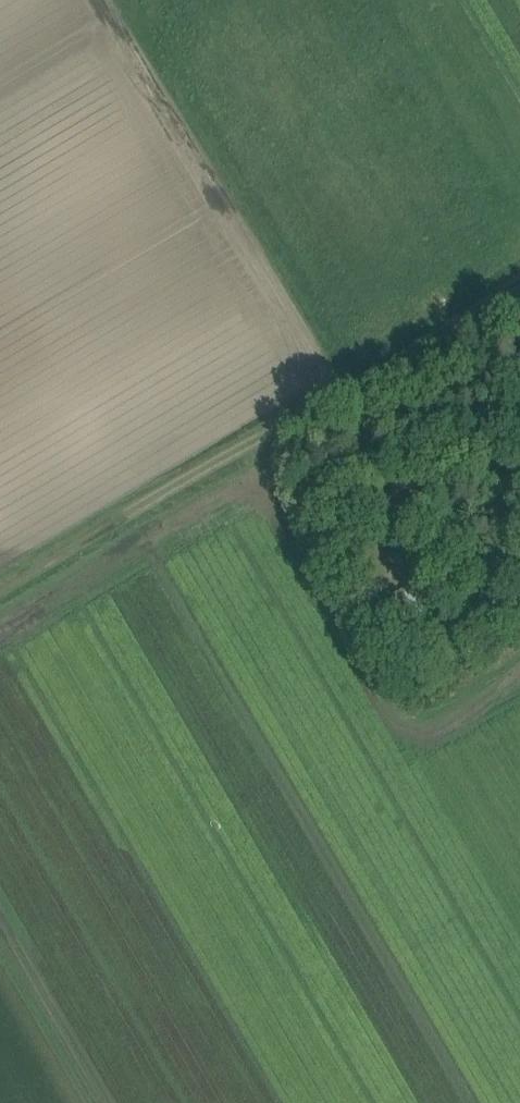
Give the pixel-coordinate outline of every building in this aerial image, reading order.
[(396,599),(391,601),(400,623),(424,614),(418,598),(416,599),(413,591),(412,592),(396,599)]
